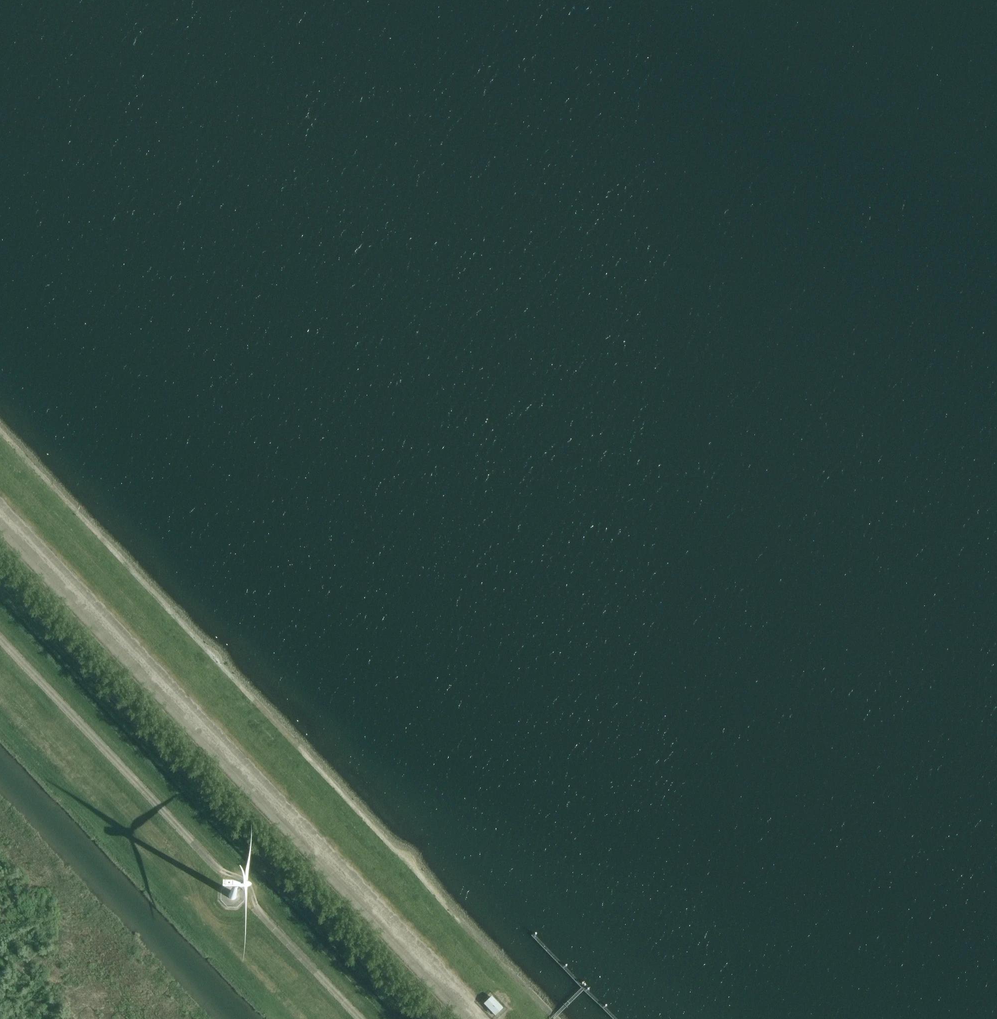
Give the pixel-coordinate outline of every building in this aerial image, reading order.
[(492,997),(484,1004),(495,1016),(503,1010),(492,997)]
